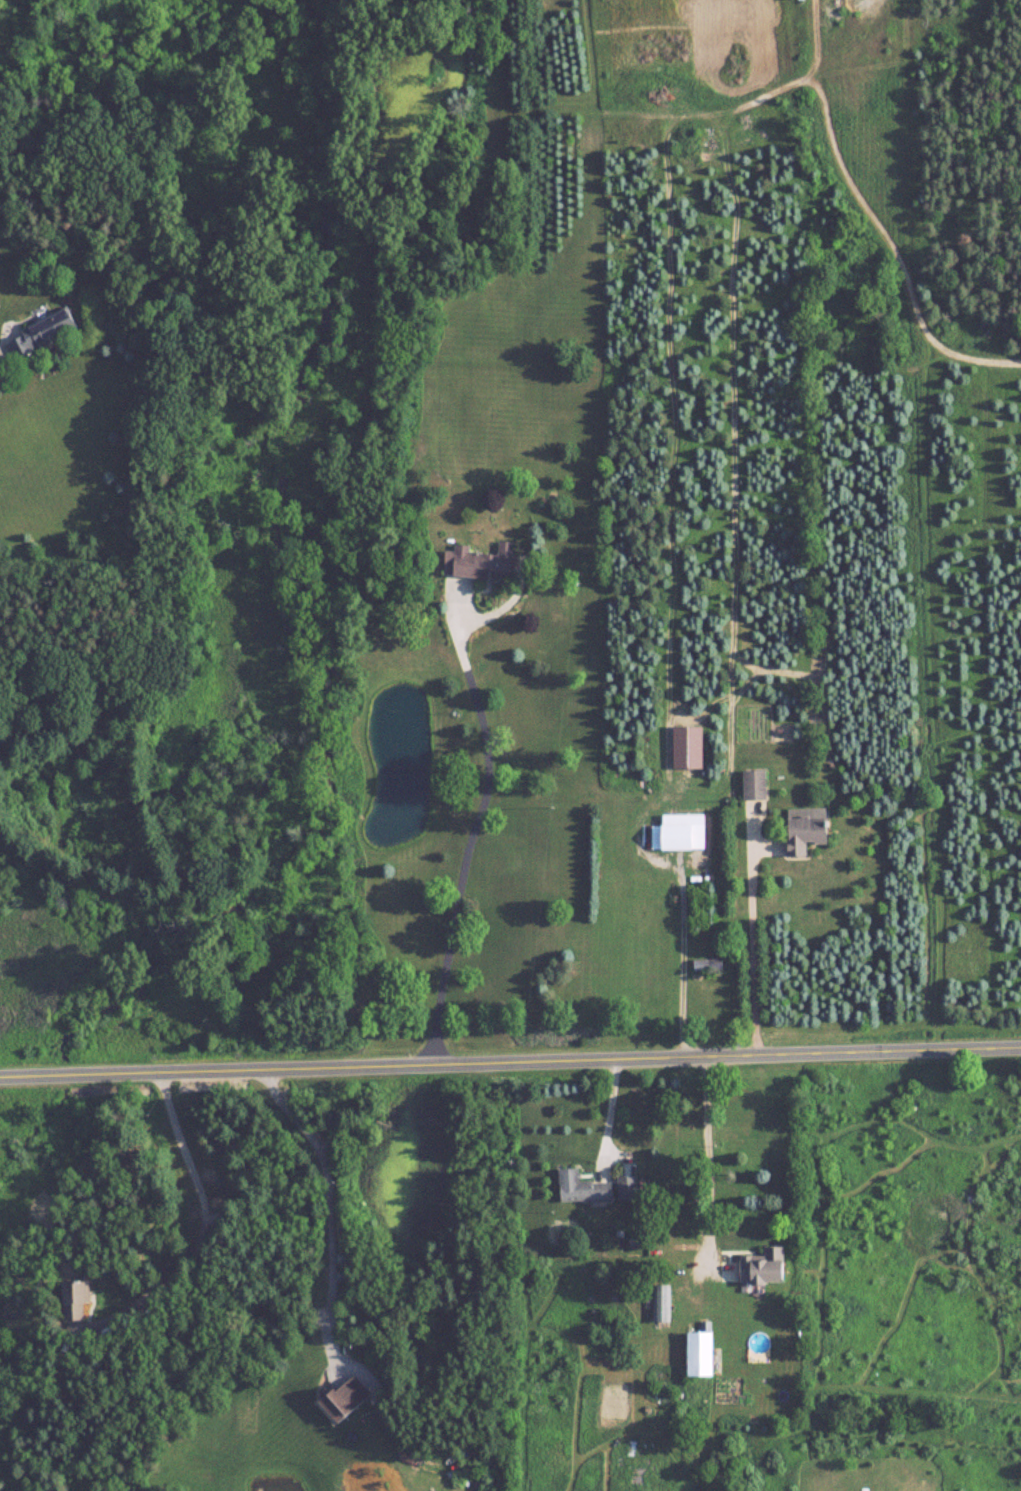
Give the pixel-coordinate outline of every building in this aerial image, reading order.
[(10,337),(17,357),(88,331),(80,311),(10,337)] [(447,549),(444,574),(508,580),(511,544),(501,543),(500,554),(469,551),(470,545),(456,544),(455,550),(447,549)] [(745,800),(769,800),(769,771),(745,771),(745,800)] [(709,850),(709,814),(666,814),(666,825),(654,825),(654,850),(709,850)] [(789,857),(811,857),(811,844),(834,844),(834,818),(789,819),(789,857)] [(718,959),(695,961),(696,970),(719,968),(718,959)] [(559,1202),(611,1201),(611,1181),(580,1182),(579,1168),(558,1168),(559,1202)] [(636,1176),(618,1176),(618,1199),(636,1199),(636,1176)] [(690,1179),(657,1179),(657,1197),(690,1197),(690,1179)] [(720,1278),(736,1278),(736,1265),(720,1265),(720,1278)] [(67,1280),(67,1319),(91,1319),(91,1280),(67,1280)] [(652,1321),(671,1321),(671,1284),(652,1284),(652,1321)] [(717,1375),(717,1331),(691,1331),(691,1375),(717,1375)] [(345,1423),(375,1393),(356,1374),(336,1393),(331,1389),(321,1399),(345,1423)]
